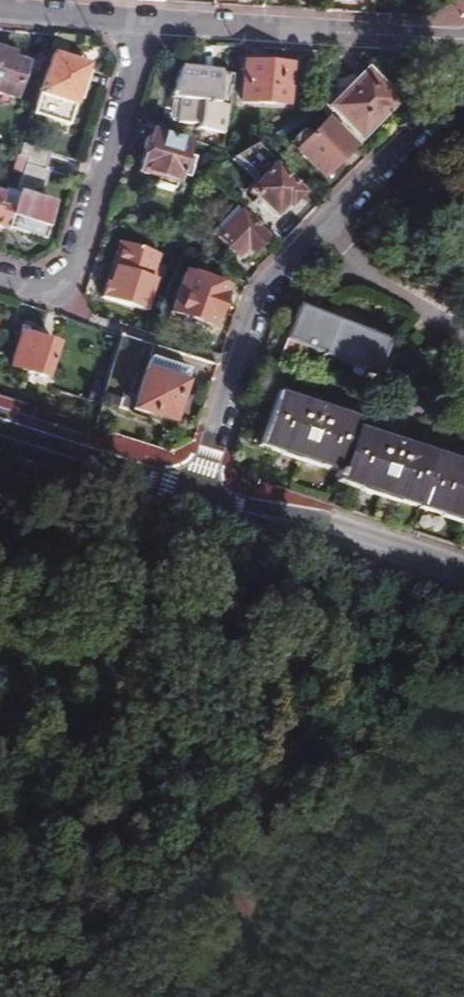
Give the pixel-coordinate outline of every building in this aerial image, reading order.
[(42,97),(38,96),(32,117),(68,128),(82,86),(85,83),(90,72),(87,71),(88,67),(55,56),(42,97)] [(15,98),(24,72),(10,68),(11,63),(0,60),(0,93),(15,98)] [(288,106),(291,65),(245,63),(243,102),(288,106)] [(202,127),(230,129),(234,72),(181,68),(176,94),(185,101),(183,120),(202,122),(202,127)] [(400,99),(368,69),(333,107),(365,136),(400,99)] [(327,120),(313,134),(308,129),(294,143),(299,148),(327,174),(355,146),(327,120)] [(152,135),(140,171),(175,183),(182,162),(192,165),(194,157),(186,154),(188,146),(152,135)] [(27,159),(45,165),(48,152),(23,143),(20,157),(27,159)] [(256,144),(237,155),(260,180),(250,190),(258,198),(253,204),(258,208),(263,203),(276,216),(286,205),(292,207),(297,205),(298,202),(300,193),(273,167),(276,164),(256,144)] [(42,242),(53,206),(38,201),(48,170),(44,169),(45,165),(27,159),(16,196),(5,230),(42,242)] [(226,171),(242,189),(254,179),(238,161),(226,171)] [(4,235),(5,230),(16,196),(0,191),(0,234),(4,235)] [(255,223),(236,204),(229,212),(211,230),(216,235),(243,260),(248,254),(251,254),(256,250),(261,251),(268,244),(265,236),(255,227),(255,223)] [(147,312),(157,280),(161,281),(166,268),(158,265),(160,255),(126,245),(118,248),(102,299),(147,312)] [(211,327),(226,286),(183,272),(169,312),(211,327)] [(299,346),(378,374),(390,341),(298,307),(278,360),(291,364),(299,346)] [(36,344),(18,337),(8,368),(45,381),(55,350),(51,348),(50,342),(39,340),(36,344)] [(146,362),(142,372),(182,384),(185,374),(146,362)] [(173,410),(177,398),(182,384),(142,372),(131,409),(169,422),(173,410)] [(463,524),(463,465),(352,428),(355,420),(272,394),(255,446),(337,472),(334,483),(463,524)] [(184,401),(177,398),(173,410),(180,413),(184,401)]
